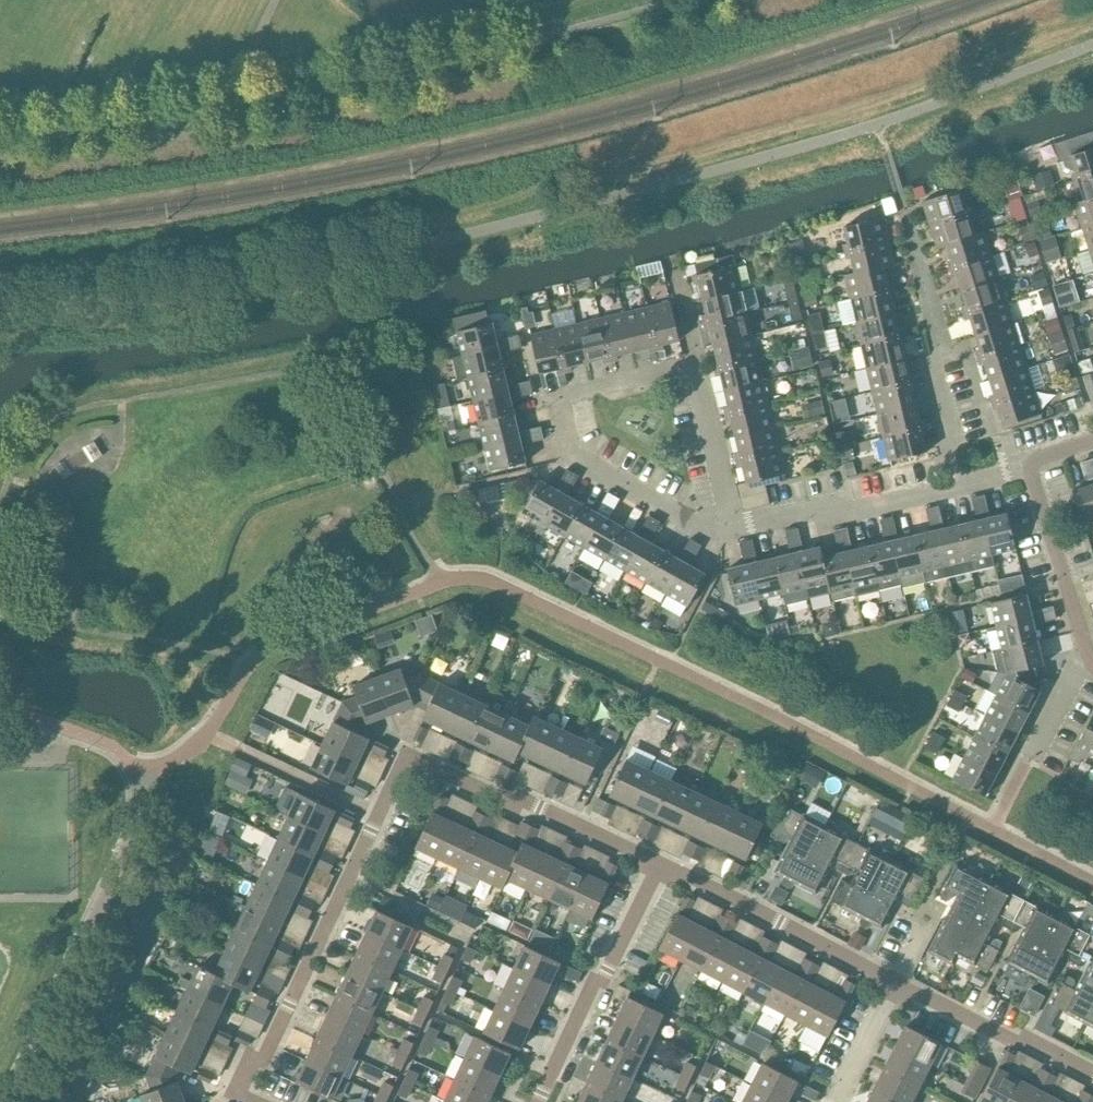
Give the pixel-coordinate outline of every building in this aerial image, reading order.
[(1092,174),(1092,131),(1054,144),(1063,171),(1068,174),(1072,173),(1074,180),(1092,174)] [(1074,180),(1076,187),(1081,185),(1085,200),(1075,203),(1076,204),(1092,198),(1092,174),(1074,180)] [(930,225),(972,212),(970,204),(966,206),(960,189),(923,201),(930,225)] [(1020,197),(1006,201),(1012,223),(1026,219),(1020,197)] [(1092,223),(1092,198),(1076,204),(1082,224),(1071,228),(1072,230),(1092,223)] [(937,247),(985,232),(985,231),(975,234),(970,220),(975,219),(972,212),(930,225),(937,247)] [(846,251),(889,241),(883,217),(844,226),(848,243),(844,244),(846,251)] [(1072,230),(1073,234),(1084,230),(1090,249),(1092,248),(1092,223),(1072,230)] [(992,255),(985,232),(937,247),(938,248),(948,245),(952,259),(948,261),(950,268),(992,255)] [(1039,240),(1046,263),(1062,258),(1055,236),(1039,240)] [(845,276),(894,264),(889,241),(846,251),(847,259),(852,258),(855,272),(845,274),(845,276)] [(962,289),(999,277),(992,255),(950,268),(952,275),(957,274),(962,289)] [(845,276),(851,299),(894,288),(892,281),(887,282),(884,268),(894,266),(894,264),(845,276)] [(703,298),(742,289),(736,265),(693,275),(695,284),(700,282),(703,298)] [(1059,269),(1049,272),(1053,285),(1063,282),(1059,269)] [(1006,300),(999,277),(962,289),(966,304),(962,306),(964,313),(1006,300)] [(793,282),(784,284),(788,302),(797,300),(793,282)] [(856,321),(895,312),(891,297),(895,296),(894,288),(851,299),(856,321)] [(707,314),(702,315),(704,322),(747,312),(742,289),(703,298),(707,314)] [(792,321),(801,319),(797,300),(788,302),(792,321)] [(1013,322),(1006,300),(964,313),(966,320),(971,318),(976,334),(1013,322)] [(647,307),(657,350),(664,348),(663,344),(680,340),(671,301),(647,307)] [(647,307),(624,313),(633,351),(649,347),(650,352),(652,361),(659,359),(657,350),(647,307)] [(463,355),(499,346),(493,323),(489,324),(486,311),(452,318),(455,333),(458,332),(463,355)] [(747,312),(704,322),(706,329),(710,328),(714,344),(752,335),(747,312)] [(820,312),(807,315),(812,332),(824,329),(820,312)] [(856,321),(862,344),(904,334),(903,327),(898,328),(895,312),(856,321)] [(633,351),(624,313),(601,318),(611,361),(618,359),(617,355),(633,351)] [(601,318),(578,324),(587,362),(603,358),(604,363),(611,361),(601,318)] [(1013,322),(976,334),(980,349),(976,351),(978,358),(1020,345),(1013,322)] [(578,324),(555,329),(565,372),(572,370),(571,366),(587,362),(578,324)] [(555,329),(531,335),(540,373),(557,369),(558,374),(560,383),(567,381),(565,372),(555,329)] [(816,350),(828,347),(824,329),(812,332),(816,350)] [(1063,332),(1049,337),(1052,345),(1055,353),(1068,349),(1063,332)] [(867,367),(905,358),(902,343),(906,341),(904,334),(862,344),(867,367)] [(511,337),(514,349),(522,347),(519,335),(511,337)] [(715,368),(758,358),(752,335),(714,344),(718,360),(713,361),(715,368)] [(514,349),(511,337),(502,339),(505,351),(514,349)] [(1027,367),(1020,345),(978,358),(980,365),(985,363),(990,379),(1027,367)] [(499,346),(463,355),(453,357),(458,380),(469,378),(504,369),(499,346)] [(763,381),(758,358),(715,368),(717,375),(721,374),(725,390),(763,381)] [(867,367),(872,390),(915,380),(914,373),(909,374),(905,358),(867,367)] [(1035,389),(1027,367),(990,379),(995,394),(990,396),(992,403),(1035,389)] [(469,378),(474,401),(509,392),(504,369),(469,378)] [(878,413),(916,404),(913,388),(917,387),(915,380),(872,390),(878,413)] [(522,383),(525,395),(533,393),(530,381),(522,383)] [(726,414),(769,404),(763,381),(725,390),(729,406),(724,407),(726,414)] [(525,395),(522,383),(513,385),(516,397),(525,395)] [(992,403),(994,407),(995,410),(999,408),(1004,425),(1042,413),(1035,389),(992,403)] [(509,392),(474,401),(480,424),(515,415),(509,392)] [(774,427),(769,404),(726,414),(727,421),(732,420),(736,436),(774,427)] [(878,413),(883,436),(926,426),(924,419),(920,420),(916,404),(878,413)] [(480,424),(485,447),(520,438),(515,415),(480,424)] [(533,428),(536,441),(544,439),(541,426),(533,428)] [(926,426),(883,436),(889,460),(927,451),(923,434),(928,433),(926,426)] [(737,460),(791,447),(791,445),(779,447),(774,427),(736,436),(740,451),(735,453),(737,460)] [(536,441),(533,428),(524,430),(527,443),(536,441)] [(520,438),(485,447),(491,470),(526,462),(520,438)] [(740,497),(767,491),(764,479),(785,474),(780,453),(792,450),(791,447),(737,460),(738,467),(743,466),(746,480),(736,483),(740,497)] [(1089,460),(1082,463),(1087,480),(1092,478),(1092,474),(1089,460)] [(563,477),(574,483),(579,475),(567,469),(563,477)] [(574,483),(563,477),(559,484),(570,491),(574,483)] [(522,512),(544,524),(562,492),(540,480),(522,512)] [(498,484),(477,489),(480,504),(502,500),(498,484)] [(1074,490),(1086,529),(1092,527),(1092,484),(1074,490)] [(767,491),(740,497),(743,511),(771,504),(767,491)] [(582,504),(562,492),(544,524),(564,535),(582,504)] [(604,500),(615,506),(620,499),(608,492),(604,500)] [(974,506),(987,503),(985,495),(972,498),(974,506)] [(615,506),(604,500),(600,507),(611,514),(615,506)] [(987,503),(974,506),(976,515),(982,513),(989,512),(989,511),(987,503)] [(564,535),(585,547),(603,516),(582,504),(564,535)] [(928,517),(941,514),(939,506),(926,509),(928,517)] [(989,512),(982,513),(984,519),(992,554),(1016,548),(1007,513),(990,517),(989,512)] [(941,514),(928,517),(930,526),(943,523),(941,514)] [(623,527),(603,516),(585,547),(605,559),(623,527)] [(645,523),(656,530),(661,522),(649,516),(645,523)] [(882,528),(895,525),(893,517),(880,520),(882,528)] [(984,519),(961,524),(972,571),(995,566),(992,554),(984,519)] [(656,530),(645,523),(641,531),(652,537),(656,530)] [(961,524),(938,529),(949,577),(972,571),(961,524)] [(895,525),(882,528),(884,536),(897,533),(895,525)] [(605,559),(626,570),(644,539),(623,527),(605,559)] [(836,539),(849,536),(847,527),(834,530),(836,539)] [(787,540),(800,537),(798,528),(792,530),(785,531),(787,540)] [(949,577),(938,529),(915,535),(926,582),(949,577)] [(915,535),(892,540),(902,584),(903,587),(926,582),(915,535)] [(849,536),(836,539),(838,547),(851,544),(849,536)] [(800,537),(787,540),(789,548),(802,545),(800,537)] [(626,570),(646,582),(664,550),(644,539),(626,570)] [(686,546),(697,553),(702,545),(690,539),(686,546)] [(742,551),(754,548),(752,539),(740,542),(742,551)] [(902,584),(892,540),(869,546),(879,590),(902,584)] [(697,553),(686,546),(682,554),(693,560),(697,553)] [(869,546),(846,551),(854,587),(856,586),(858,595),(879,590),(869,546)] [(820,547),(797,552),(808,598),(831,592),(820,547)] [(820,547),(831,592),(833,601),(858,595),(856,586),(854,587),(846,551),(823,557),(821,547),(820,547)] [(754,548),(742,551),(744,559),(757,556),(754,548)] [(646,582),(667,594),(685,562),(664,550),(646,582)] [(797,552),(774,558),(783,593),(785,603),(808,598),(797,552)] [(760,598),(783,593),(774,558),(751,563),(760,598)] [(685,562),(667,594),(688,606),(706,574),(685,562)] [(760,598),(751,563),(728,569),(736,604),(760,598)] [(1012,590),(1010,582),(1000,584),(1002,592),(1012,590)] [(991,602),(997,626),(1032,617),(1031,611),(1027,594),(991,602)] [(1045,608),(1048,621),(1056,619),(1053,606),(1045,608)] [(1048,621),(1045,608),(1036,610),(1039,622),(1048,621)] [(964,610),(953,612),(957,633),(968,630),(964,610)] [(1036,610),(1031,611),(1032,617),(1034,624),(1039,622),(1036,610)] [(1034,624),(1032,617),(997,626),(1002,649),(1038,640),(1034,624)] [(969,634),(958,636),(961,646),(966,645),(968,645),(970,641),(969,634)] [(1041,677),(1043,664),(1038,640),(1002,649),(993,651),(998,672),(1041,677)] [(429,707),(440,683),(421,674),(406,679),(402,668),(378,677),(391,714),(415,705),(415,703),(418,702),(429,707)] [(965,668),(961,676),(973,681),(976,674),(965,668)] [(1040,689),(1041,677),(998,672),(988,690),(997,695),(1029,711),(1040,690),(1040,689)] [(391,714),(378,677),(354,686),(358,697),(343,702),(334,721),(358,733),(363,722),(366,721),(367,723),(391,714)] [(440,683),(429,707),(423,718),(446,729),(463,694),(440,683)] [(951,698),(963,703),(967,696),(955,690),(951,698)] [(446,729),(469,740),(486,704),(463,694),(446,729)] [(1018,732),(1029,711),(997,695),(986,716),(1018,732)] [(963,703),(951,698),(947,705),(959,711),(963,703)] [(508,715),(486,704),(469,740),(491,750),(508,715)] [(558,727),(563,715),(557,713),(552,724),(534,716),(530,725),(518,751),(519,752),(541,762),(558,727)] [(1091,717),(1070,758),(1079,763),(1081,759),(1092,755),(1092,713),(1091,717)] [(530,725),(508,715),(491,750),(515,761),(519,752),(518,751),(530,725)] [(569,718),(563,715),(558,727),(541,762),(565,773),(581,738),(564,729),(569,718)] [(986,716),(975,737),(1007,753),(1018,732),(986,716)] [(369,738),(358,733),(334,721),(323,745),(358,761),(369,738)] [(429,729),(421,725),(415,738),(423,742),(429,729)] [(929,739),(941,745),(945,738),(934,732),(929,739)] [(996,774),(1007,753),(975,737),(964,757),(996,774)] [(581,738),(565,773),(587,784),(603,748),(581,738)] [(941,745),(929,739),(925,747),(937,753),(941,745)] [(372,750),(385,756),(389,748),(376,742),(372,750)] [(460,759),(466,747),(457,742),(451,755),(460,759)] [(358,761),(323,745),(312,768),(348,784),(358,761)] [(466,747),(460,759),(468,763),(474,750),(466,747)] [(964,757),(953,779),(985,796),(996,774),(964,757)] [(633,806),(650,770),(627,759),(610,795),(633,806)] [(505,780),(511,768),(502,764),(496,777),(505,780)] [(808,764),(801,778),(816,786),(823,772),(808,764)] [(511,768),(505,780),(513,785),(519,772),(511,768)] [(672,781),(650,770),(633,806),(656,816),(672,781)] [(555,793),(561,780),(552,775),(546,788),(555,793)] [(359,778),(355,787),(368,793),(372,784),(359,778)] [(561,780),(555,793),(563,796),(569,783),(561,780)] [(656,816),(678,827),(695,791),(672,781),(656,816)] [(678,827),(701,837),(718,802),(695,791),(678,827)] [(289,816),(325,833),(336,810),(300,793),(289,816)] [(450,798),(442,794),(436,807),(444,811),(450,798)] [(880,801),(873,816),(905,832),(912,818),(880,801)] [(610,819),(616,806),(608,802),(601,814),(610,819)] [(740,812),(718,802),(701,837),(723,848),(740,812)] [(786,806),(771,834),(776,837),(782,841),(786,839),(789,834),(794,836),(786,851),(807,861),(825,826),(806,816),(786,806)] [(478,827),(484,815),(476,811),(470,823),(478,827)] [(433,812),(428,821),(416,847),(438,858),(455,822),(433,812)] [(740,812),(723,848),(747,859),(763,823),(740,812)] [(351,828),(355,819),(342,813),(338,822),(351,828)] [(484,815),(478,827),(487,831),(493,819),(484,815)] [(314,855),(325,833),(289,816),(279,839),(314,855)] [(647,836),(653,823),(644,819),(638,832),(647,836)] [(525,838),(531,825),(523,821),(517,834),(525,838)] [(438,858),(459,868),(476,832),(455,822),(438,858)] [(653,823),(647,836),(655,840),(661,827),(653,823)] [(531,825),(525,838),(534,842),(540,829),(531,825)] [(858,843),(825,826),(807,861),(827,872),(834,858),(839,860),(836,865),(837,869),(843,872),(858,843)] [(459,868),(481,877),(497,842),(476,832),(459,868)] [(279,839),(268,861),(304,878),(314,855),(279,839)] [(692,857),(698,844),(689,840),(683,853),(692,857)] [(568,858),(574,845),(566,841),(560,854),(568,858)] [(518,852),(497,842),(481,877),(503,888),(507,878),(519,852),(518,852)] [(507,878),(528,888),(545,853),(522,842),(518,852),(519,852),(507,878)] [(891,860),(858,843),(843,872),(849,875),(852,874),(855,869),(860,871),(852,885),(872,896),(891,860)] [(698,844),(692,857),(700,861),(706,848),(698,844)] [(574,845),(568,858),(577,862),(583,849),(574,845)] [(321,858),(334,864),(338,856),(325,850),(321,858)] [(807,861),(786,851),(776,871),(784,876),(782,880),(783,884),(790,888),(793,887),(796,882),(816,892),(827,872),(807,861)] [(528,888),(549,898),(566,863),(545,853),(528,888)] [(334,864),(321,858),(317,867),(330,873),(334,864)] [(872,896),(893,906),(900,892),(905,894),(902,900),(904,904),(909,907),(925,878),(891,860),(872,896)] [(293,900),(304,878),(268,861),(258,883),(293,900)] [(617,865),(609,861),(602,874),(611,878),(617,865)] [(743,865),(734,861),(728,874),(737,878),(743,865)] [(549,898),(571,908),(587,873),(566,863),(549,898)] [(973,918),(991,882),(958,865),(943,894),(949,897),(952,896),(955,890),(960,893),(953,907),(973,918)] [(1024,871),(1019,883),(1028,888),(1034,877),(1030,874),(1024,871)] [(587,873),(571,908),(593,918),(609,883),(587,873)] [(841,880),(831,900),(862,916),(860,921),(861,925),(868,928),(872,927),(874,922),(882,927),(893,906),(872,896),(852,885),(841,880)] [(1024,899),(991,882),(973,918),(993,928),(1001,914),(1005,916),(1002,922),(1003,926),(1009,929),(1024,899)] [(282,923),(293,900),(258,883),(247,906),(282,923)] [(776,885),(769,898),(782,905),(789,892),(776,885)] [(300,903),(313,909),(317,901),(304,895),(300,903)] [(696,901),(688,896),(681,909),(689,913),(696,901)] [(1057,917),(1024,899),(1009,929),(1015,932),(1019,930),(1022,925),(1026,927),(1019,941),(1039,952),(1057,917)] [(313,909),(300,903),(296,912),(309,918),(313,909)] [(247,906),(236,928),(272,945),(282,923),(247,906)] [(973,918),(953,907),(930,951),(950,962),(973,918)] [(367,932),(403,949),(413,927),(378,910),(367,932)] [(681,959),(700,925),(678,913),(660,948),(681,959)] [(723,931),(729,918),(721,914),(715,926),(723,931)] [(1057,917),(1039,952),(1059,962),(1066,948),(1071,950),(1068,956),(1069,960),(1075,963),(1090,934),(1057,917)] [(729,918),(723,931),(731,935),(738,922),(729,918)] [(993,928),(973,918),(950,962),(953,963),(957,954),(988,971),(999,950),(999,949),(1003,941),(997,938),(993,939),(990,945),(986,943),(993,928)] [(720,935),(700,925),(681,959),(702,970),(720,935)] [(261,968),(272,945),(236,928),(226,951),(261,968)] [(853,931),(847,943),(860,950),(867,938),(853,931)] [(367,932),(357,953),(393,970),(403,949),(367,932)] [(1090,934),(1075,963),(1081,966),(1085,965),(1088,959),(1092,961),(1084,976),(1092,980),(1092,935),(1090,934)] [(741,946),(720,935),(702,970),(723,981),(741,946)] [(765,953),(771,940),(763,936),(756,948),(765,953)] [(279,948),(292,954),(295,946),(282,940),(279,948)] [(771,940),(765,953),(773,957),(780,944),(771,940)] [(1039,952),(1019,941),(1008,962),(1011,963),(1007,970),(1008,974),(1023,983),(1027,981),(1034,985),(1038,983),(1040,978),(1048,983),(1059,962),(1039,952)] [(515,967),(550,984),(560,962),(525,945),(515,967)] [(467,946),(461,959),(470,963),(476,950),(467,946)] [(762,957),(741,946),(723,981),(744,992),(762,957)] [(292,954),(279,948),(275,957),(287,963),(292,954)] [(226,951),(216,973),(215,974),(234,983),(250,991),(261,968),(226,951)] [(357,953),(347,975),(383,991),(393,970),(357,953)] [(444,953),(438,965),(449,971),(454,959),(444,953)] [(783,968),(762,957),(744,992),(765,1003),(783,968)] [(806,974),(813,962),(805,957),(798,970),(806,974)] [(813,962),(806,974),(815,979),(821,966),(813,962)] [(223,1005),(234,983),(215,974),(216,973),(199,965),(188,988),(223,1005)] [(432,979),(442,985),(449,971),(438,965),(432,979)] [(583,972),(570,966),(566,975),(579,981),(583,972)] [(540,1005),(550,984),(515,967),(505,989),(540,1005)] [(804,979),(783,968),(765,1003),(786,1014),(804,979)] [(977,971),(971,981),(981,986),(986,977),(977,971)] [(347,975),(337,996),(372,1013),(383,991),(347,975)] [(1084,976),(1077,990),(1073,988),(1075,982),(1074,978),(1068,975),(1064,983),(1063,983),(1053,1004),(1086,1022),(1092,1009),(1092,980),(1084,976)] [(446,989),(457,993),(463,981),(452,976),(446,989)] [(825,990),(804,979),(786,1014),(807,1025),(825,990)] [(847,979),(840,992),(848,996),(855,984),(847,979)] [(257,994),(270,1000),(274,991),(261,985),(257,994)] [(628,997),(631,990),(619,985),(615,993),(627,999),(618,1018),(653,1035),(663,1013),(628,997)] [(213,1028),(223,1005),(188,988),(178,1011),(213,1028)] [(457,993),(446,989),(440,1001),(451,1006),(457,993)] [(540,1005),(505,989),(495,1009),(531,1025),(540,1005)] [(825,990),(807,1025),(828,1036),(846,1001),(825,990)] [(270,1000),(257,994),(253,1002),(266,1008),(270,1000)] [(362,1034),(372,1013),(337,996),(327,1017),(362,1034)] [(418,1009),(428,1014),(435,1001),(424,996),(418,1009)] [(411,1023),(422,1027),(428,1014),(418,1009),(411,1023)] [(531,1025),(495,1009),(484,1032),(520,1049),(531,1025)] [(1044,1010),(1035,1027),(1052,1037),(1059,1025),(1052,1021),(1055,1016),(1044,1010)] [(178,1011),(167,1033),(202,1050),(213,1028),(178,1011)] [(352,1055),(362,1034),(327,1017),(317,1039),(352,1055)] [(643,1056),(653,1035),(618,1018),(608,1040),(643,1056)] [(895,1047),(930,1065),(941,1043),(906,1025),(895,1047)] [(423,1039),(434,1044),(439,1031),(429,1026),(423,1039)] [(236,1039),(249,1045),(253,1036),(240,1030),(236,1039)] [(228,1045),(233,1037),(220,1031),(216,1039),(228,1045)] [(202,1050),(167,1033),(156,1056),(180,1068),(191,1073),(202,1050)] [(511,1052),(508,1050),(476,1035),(465,1057),(501,1074),(511,1052)] [(342,1077),(352,1055),(317,1039),(307,1060),(342,1077)] [(398,1052),(408,1056),(414,1044),(404,1039),(398,1052)] [(428,1056),(434,1044),(423,1039),(416,1052),(428,1056)] [(633,1078),(643,1056),(608,1040),(598,1061),(633,1078)] [(895,1047),(885,1068),(920,1086),(930,1065),(895,1047)] [(1010,1067),(1016,1055),(1008,1050),(1001,1063),(1010,1067)] [(392,1064),(403,1069),(408,1056),(398,1052),(392,1064)] [(394,1069),(386,1066),(387,1064),(367,1054),(364,1061),(384,1071),(384,1070),(392,1074),(394,1069)] [(141,1094),(144,1101),(186,1101),(176,1077),(180,1068),(156,1056),(147,1075),(152,1091),(141,1094)] [(491,1095),(501,1074),(465,1057),(455,1079),(491,1095)] [(342,1077),(307,1060),(297,1082),(332,1099),(342,1077)] [(623,1099),(633,1078),(598,1061),(588,1082),(623,1099)] [(687,1061),(680,1074),(691,1079),(697,1066),(687,1061)] [(966,1083),(979,1089),(991,1068),(978,1061),(966,1083)] [(706,1062),(700,1076),(710,1080),(716,1066),(706,1062)] [(752,1084),(787,1101),(798,1080),(763,1062),(752,1084)] [(202,1067),(198,1076),(211,1082),(215,1073),(202,1067)] [(998,1067),(980,1101),(1008,1101),(1020,1079),(998,1067)] [(874,1089),(900,1101),(912,1101),(920,1086),(885,1068),(874,1089)] [(1043,1085),(1050,1072),(1041,1068),(1035,1080),(1043,1085)] [(402,1082),(413,1086),(419,1074),(408,1069),(402,1082)] [(1050,1072),(1043,1085),(1051,1089),(1058,1076),(1050,1072)] [(685,1092),(691,1079),(680,1074),(674,1087),(685,1092)] [(491,1095),(455,1079),(445,1100),(449,1101),(487,1101),(491,1095)] [(1020,1079),(1008,1101),(1034,1101),(1041,1090),(1020,1079)] [(377,1093),(388,1099),(394,1086),(383,1081),(377,1093)] [(407,1099),(413,1086),(402,1082),(397,1094),(407,1099)] [(623,1099),(588,1082),(578,1101),(622,1101),(623,1099)] [(979,1089),(966,1083),(962,1091),(975,1098),(979,1089)] [(787,1101),(752,1084),(743,1101),(787,1101)] [(803,1094),(815,1100),(820,1092),(807,1085),(803,1094)] [(868,1101),(900,1101),(874,1089),(868,1101)] [(1041,1090),(1034,1101),(1061,1101),(1041,1090)] [(1091,1094),(1083,1090),(1077,1101),(1087,1101),(1091,1094)] [(687,1101),(700,1101),(702,1096),(691,1091),(687,1101)] [(377,1093),(373,1101),(387,1101),(388,1099),(377,1093)]
